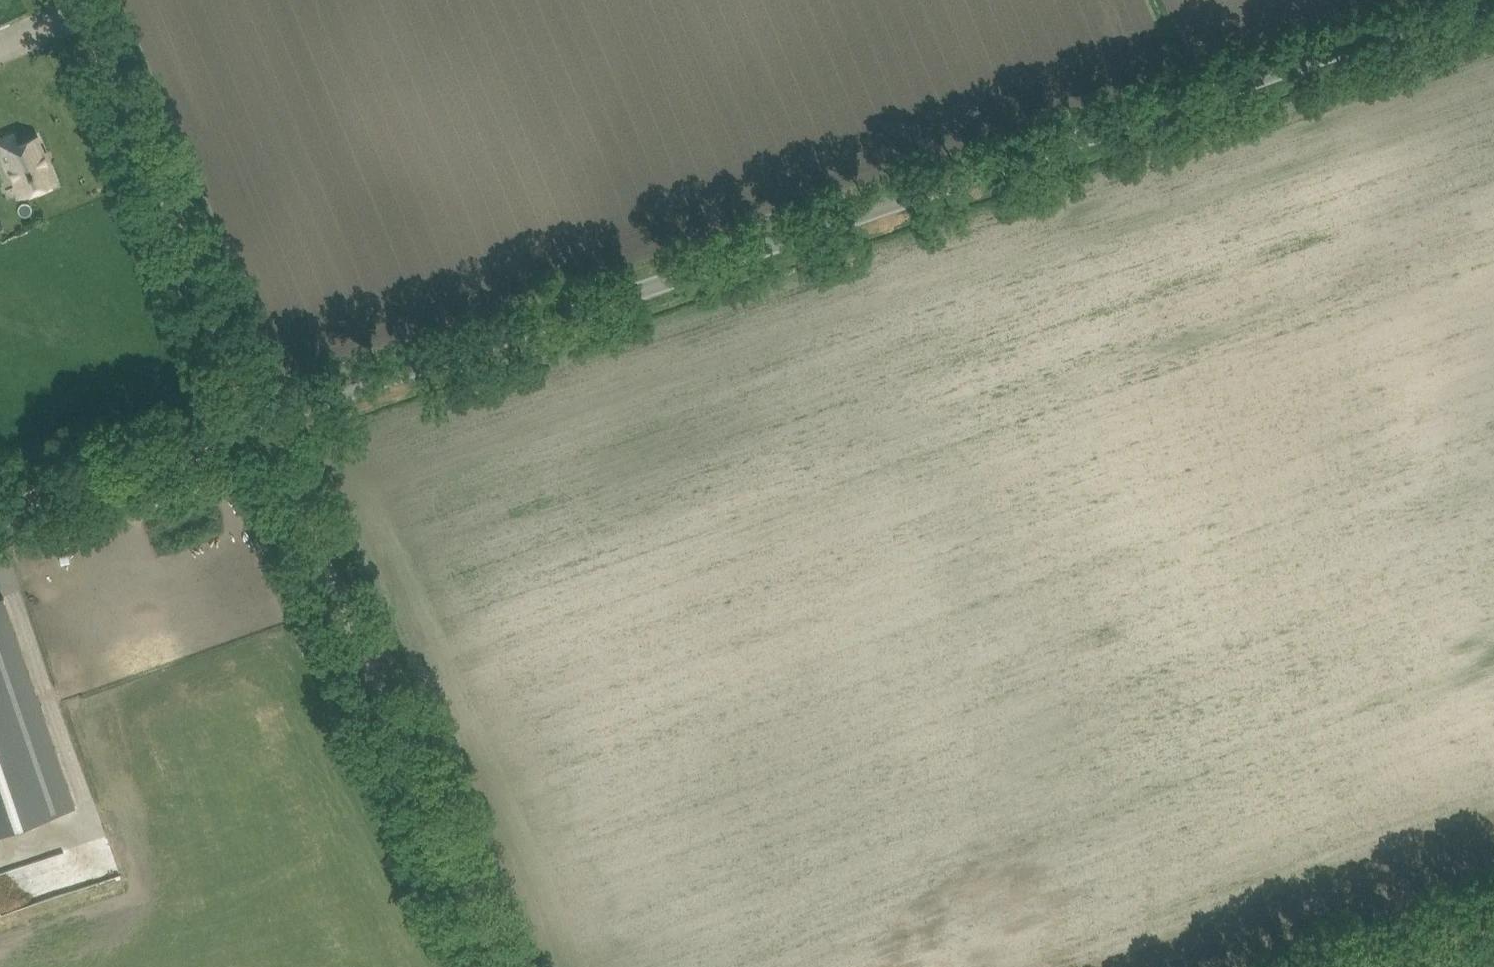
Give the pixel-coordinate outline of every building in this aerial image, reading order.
[(0,139),(0,145),(9,168),(15,181),(20,193),(21,195),(38,187),(40,191),(52,186),(51,182),(56,180),(49,165),(48,162),(44,153),(44,151),(37,136),(18,144),(14,133),(0,139)] [(75,805),(4,596),(0,597),(0,831),(75,805)]
